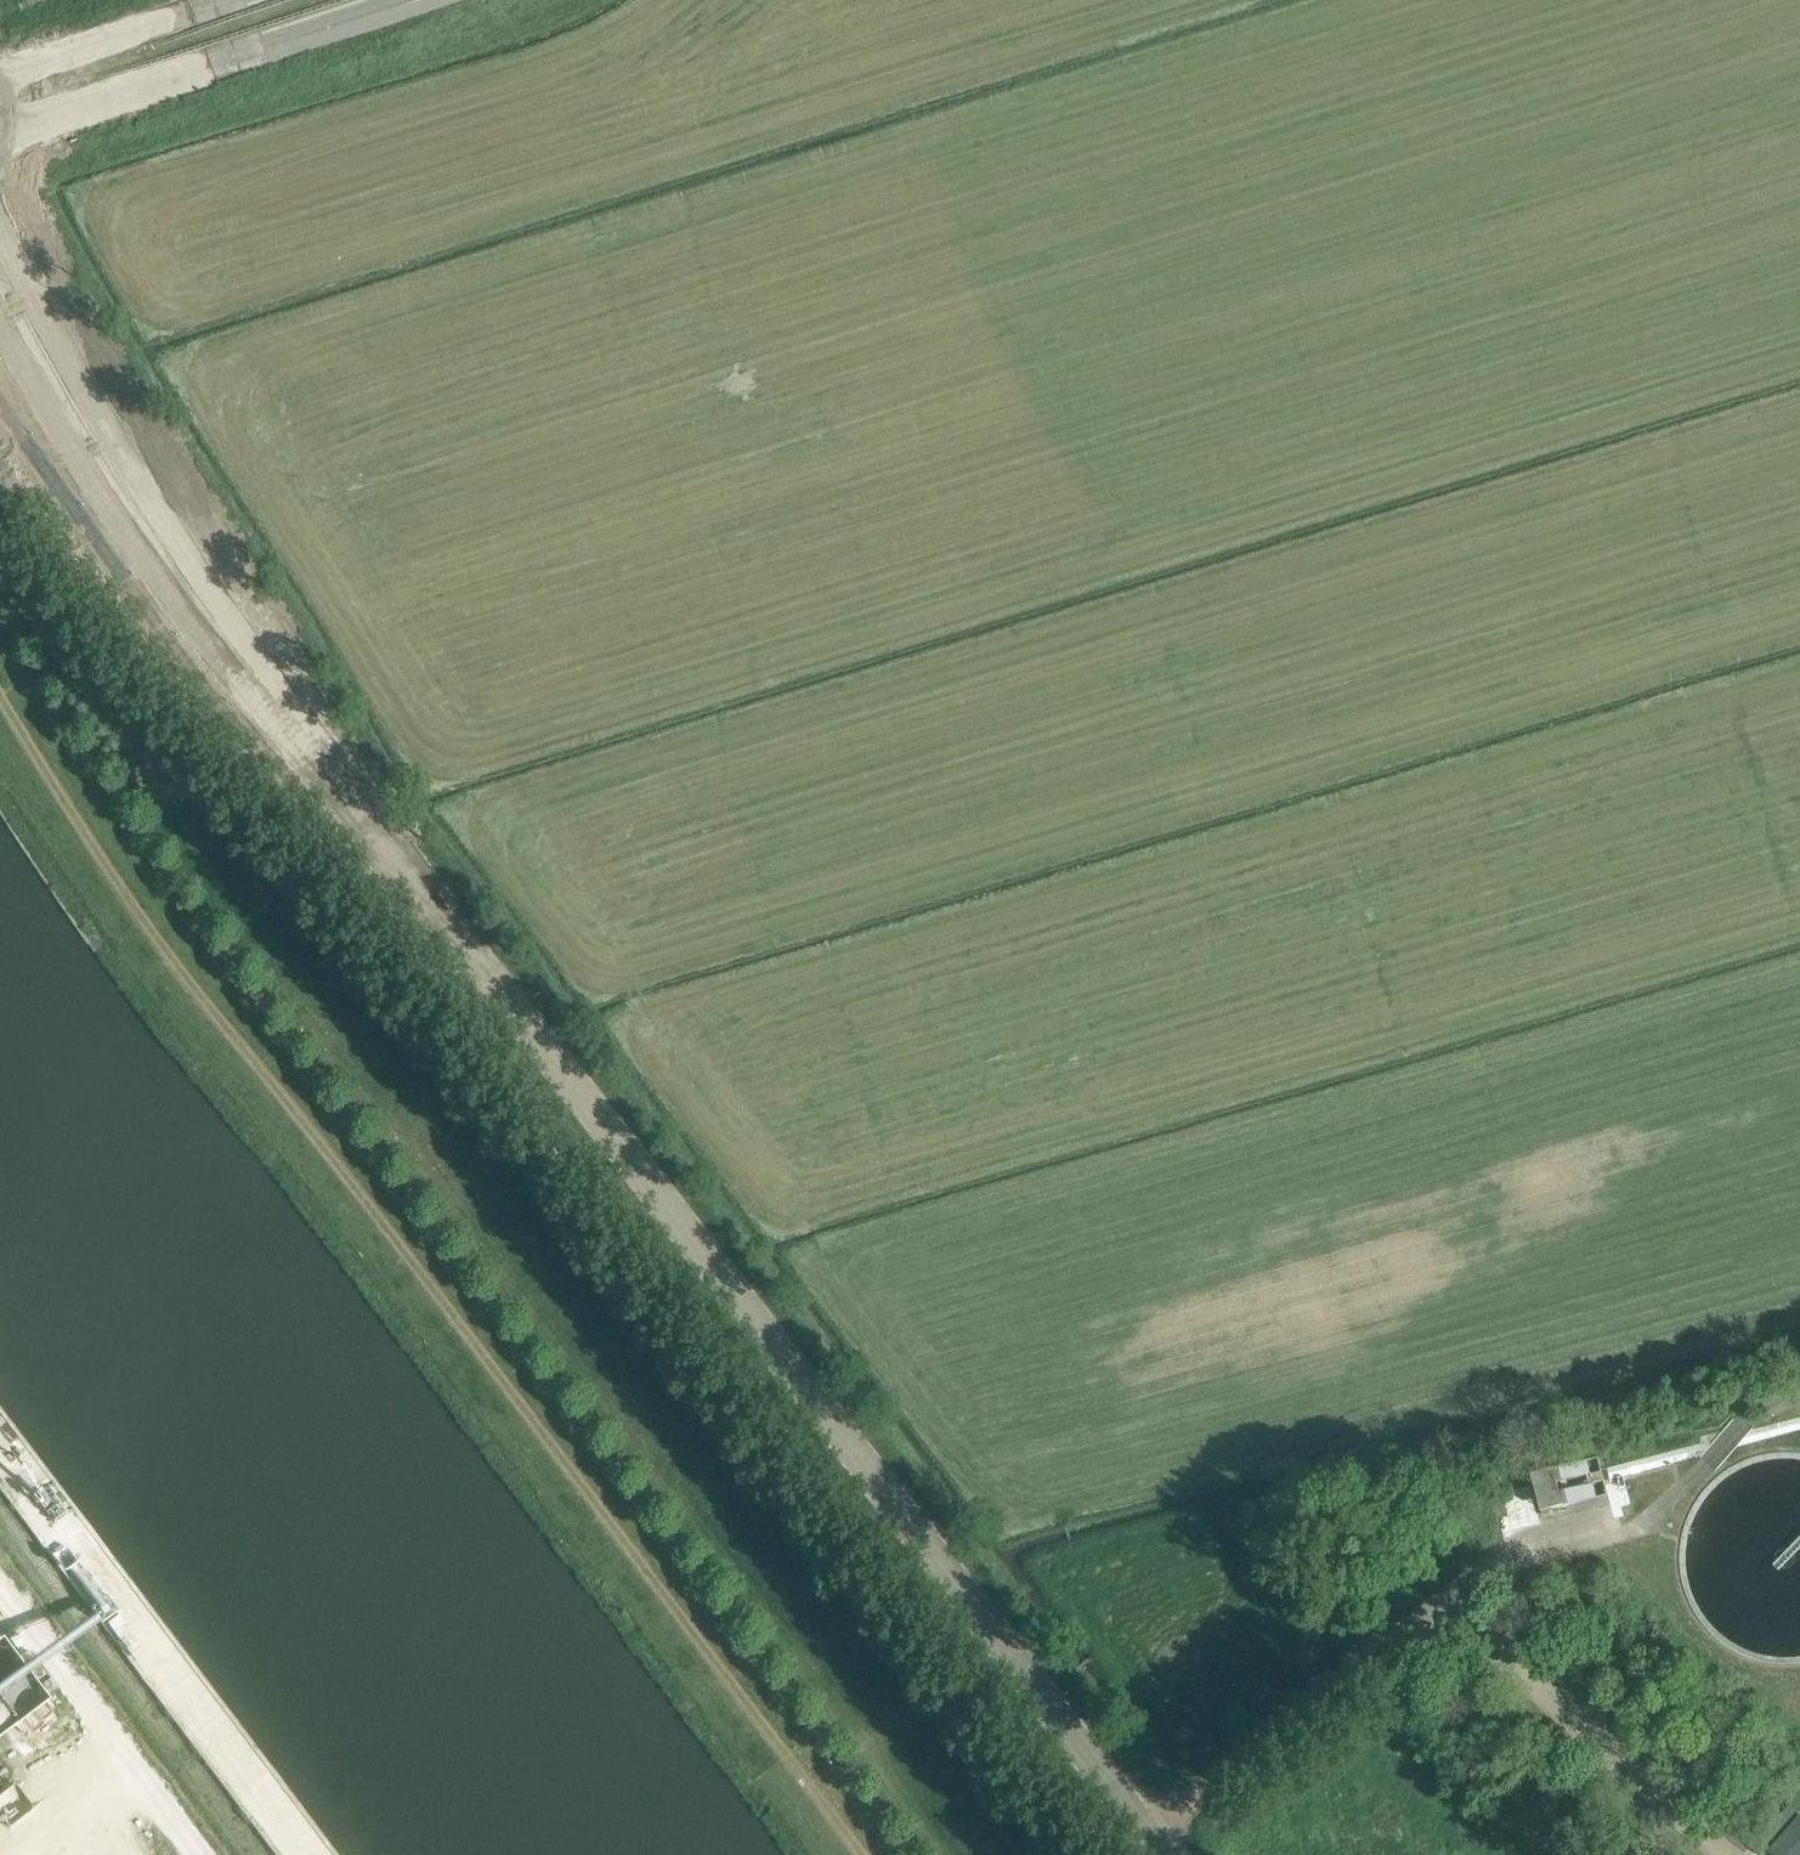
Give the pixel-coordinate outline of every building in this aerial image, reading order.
[(1545,1510),(1609,1494),(1599,1456),(1535,1473),(1545,1510)] [(1769,1851),(1773,1854),(1799,1854),(1799,1817),(1769,1851)]
